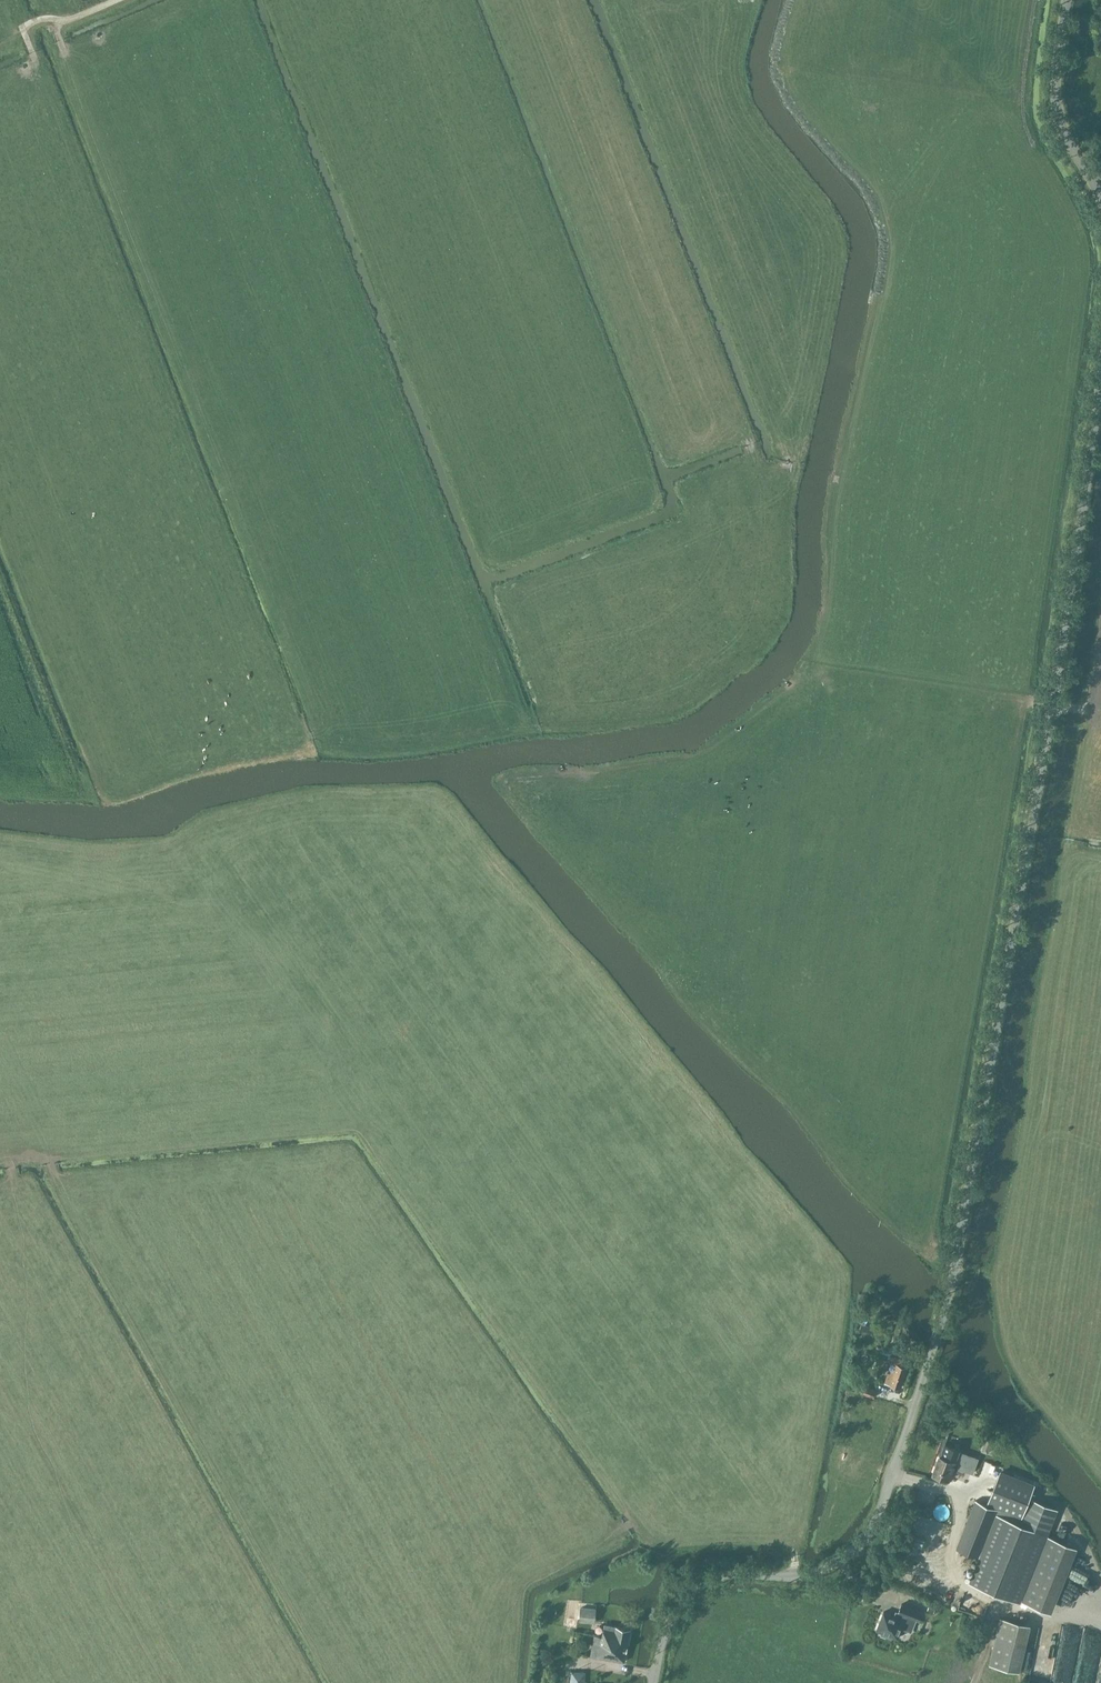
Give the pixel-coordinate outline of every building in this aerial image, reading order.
[(894,1355),(892,1362),(904,1366),(907,1360),(894,1355)] [(890,1362),(884,1382),(899,1387),(906,1367),(890,1362)] [(875,1389),(863,1384),(860,1392),(873,1397),(875,1389)] [(987,1437),(986,1440),(987,1443),(992,1445),(995,1446),(997,1440),(987,1437)] [(940,1454),(933,1473),(949,1479),(953,1468),(956,1469),(956,1470),(965,1474),(966,1471),(973,1473),(978,1458),(959,1451),(960,1449),(945,1444),(941,1455),(940,1454)] [(988,1504),(1022,1518),(1032,1492),(1035,1486),(1000,1472),(988,1504)] [(1032,1498),(1022,1523),(974,1504),(956,1548),(980,1557),(969,1583),(1020,1603),(1021,1600),(1052,1613),(1078,1546),(1048,1534),(1058,1509),(1032,1498)] [(966,1592),(963,1603),(970,1606),(973,1595),(966,1592)] [(561,1628),(575,1628),(576,1599),(563,1599),(561,1628)] [(931,1601),(928,1609),(934,1612),(937,1603),(931,1601)] [(884,1612),(877,1630),(882,1632),(881,1634),(892,1638),(893,1636),(898,1638),(902,1628),(912,1632),(917,1619),(919,1620),(922,1612),(902,1604),(897,1617),(884,1612)] [(578,1622),(594,1624),(595,1610),(580,1609),(578,1622)] [(1021,1669),(1031,1623),(1000,1616),(989,1662),(1021,1669)] [(590,1654),(623,1661),(630,1629),(605,1624),(602,1636),(594,1634),(590,1654)] [(1073,1681),(1081,1682),(1095,1682),(1100,1658),(1100,1628),(1086,1625),(1073,1681)] [(1072,1678),(1073,1662),(1058,1661),(1057,1677),(1072,1678)]
